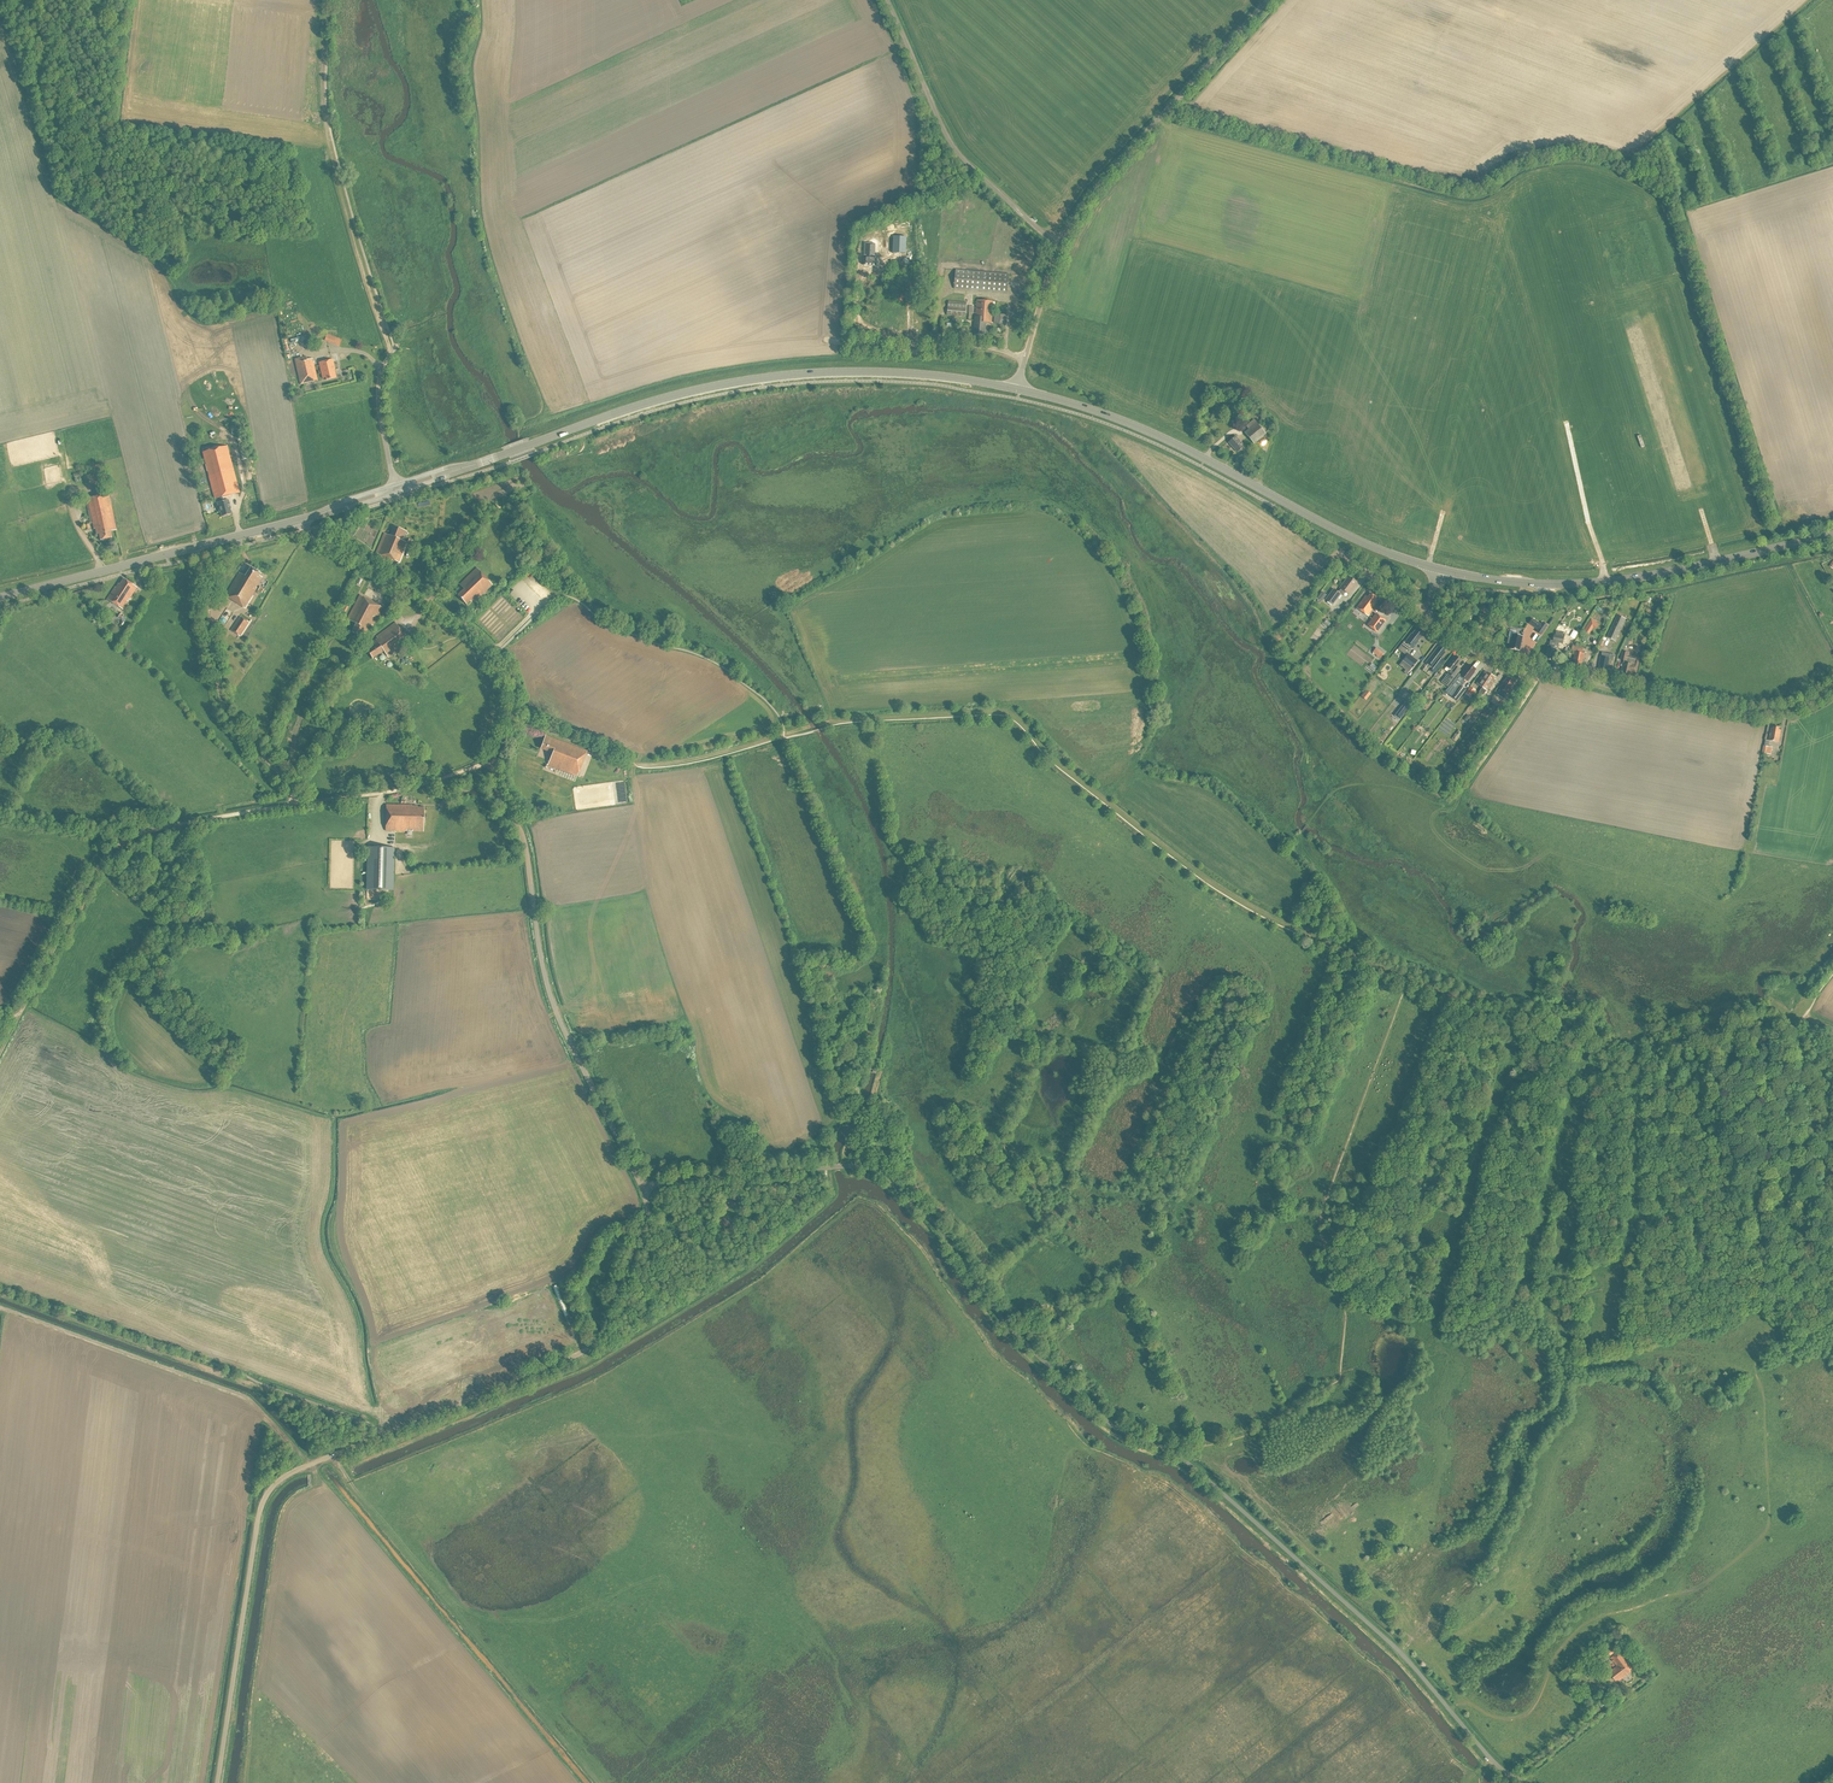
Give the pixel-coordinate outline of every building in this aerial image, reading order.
[(894,237),(893,253),(905,254),(906,237),(894,237)] [(885,238),(879,244),(883,247),(888,242),(885,238)] [(872,266),(877,266),(877,260),(875,260),(875,257),(875,244),(867,244),(866,256),(864,256),(864,266),(869,266),(868,266),(870,267),(871,267),(872,266)] [(955,270),(954,289),(1008,293),(1009,274),(955,270)] [(993,315),(994,301),(977,300),(976,317),(975,317),(974,329),(975,329),(975,335),(985,335),(986,323),(992,324),(1005,324),(1005,315),(993,315)] [(949,301),(947,316),(965,317),(966,303),(949,301)] [(327,340),(340,345),(342,341),(327,335),(326,338),(328,338),(327,340)] [(312,380),(317,378),(313,359),(307,361),(307,357),(294,360),(300,385),(312,382),(312,380)] [(326,380),(336,378),(334,370),(336,370),(333,360),(319,363),(323,378),(325,378),(326,380)] [(1254,443),(1266,433),(1257,422),(1254,419),(1246,426),(1249,429),(1245,432),(1254,443)] [(1236,436),(1229,442),(1237,452),(1244,446),(1236,436)] [(222,517),(231,515),(229,510),(230,509),(228,500),(225,501),(224,500),(223,497),(240,493),(227,446),(202,452),(214,499),(217,499),(219,503),(217,503),(218,509),(220,508),(221,512),(220,512),(222,517)] [(111,531),(117,530),(109,494),(86,498),(92,526),(94,526),(94,529),(96,529),(97,534),(99,534),(101,540),(113,538),(111,531)] [(404,538),(407,531),(394,526),(391,534),(385,532),(376,553),(399,562),(407,542),(401,540),(402,538),(404,538)] [(225,596),(245,608),(257,588),(256,588),(262,577),(260,576),(261,573),(251,567),(245,576),(239,572),(225,596)] [(486,590),(492,585),(476,568),(460,584),(464,589),(458,594),(466,603),(470,600),(471,601),(474,598),(475,600),(479,596),(480,597),(486,590)] [(123,610),(138,587),(124,578),(118,587),(117,586),(116,588),(115,587),(107,599),(123,610)] [(1347,578),(1339,588),(1341,589),(1338,592),(1341,594),(1341,595),(1342,596),(1345,592),(1348,595),(1357,583),(1351,578),(1350,579),(1347,578)] [(1333,589),(1325,600),(1333,605),(1341,594),(1333,589)] [(1322,601),(1326,595),(1322,592),(1317,598),(1322,601)] [(1366,595),(1357,608),(1367,616),(1374,606),(1376,603),(1375,603),(1377,600),(1376,599),(1377,598),(1371,593),(1368,597),(1366,595)] [(373,626),(382,608),(360,595),(347,619),(356,624),(352,632),(364,638),(367,633),(371,625),(373,626)] [(1377,633),(1385,621),(1376,614),(1367,625),(1377,633)] [(250,623),(239,616),(230,630),(240,637),(250,623)] [(1616,642),(1621,631),(1626,619),(1618,616),(1607,638),(1616,642)] [(1591,619),(1584,631),(1589,634),(1593,628),(1596,629),(1599,624),(1591,619)] [(389,657),(410,642),(396,622),(376,637),(378,638),(364,646),(373,658),(384,651),(389,657)] [(1547,626),(1542,622),(1541,624),(1537,622),(1534,627),(1538,629),(1536,631),(1541,635),(1547,626)] [(1411,633),(1405,643),(1413,649),(1419,642),(1418,641),(1424,634),(1416,628),(1412,634),(1411,633)] [(1508,639),(1507,643),(1510,644),(1509,649),(1519,651),(1522,637),(1513,635),(1512,640),(1508,639)] [(1548,645),(1546,654),(1547,655),(1546,659),(1553,661),(1554,656),(1555,656),(1557,648),(1558,648),(1559,643),(1563,644),(1564,637),(1555,635),(1554,641),(1551,641),(1550,645),(1548,645)] [(1438,647),(1425,663),(1431,668),(1429,671),(1434,675),(1444,661),(1441,658),(1445,653),(1444,651),(1445,650),(1441,646),(1439,648),(1438,647)] [(1575,652),(1574,660),(1575,660),(1573,665),(1581,667),(1582,661),(1583,662),(1585,654),(1582,653),(1583,648),(1573,646),(1572,651),(1575,652)] [(1383,653),(1376,648),(1372,653),(1380,658),(1383,653)] [(1623,670),(1622,675),(1630,676),(1631,672),(1636,673),(1639,658),(1629,656),(1629,654),(1623,652),(1621,660),(1625,661),(1624,662),(1623,662),(1622,670),(1623,670)] [(1405,672),(1408,674),(1420,661),(1410,653),(1401,664),(1407,670),(1405,672)] [(1600,665),(1599,670),(1607,672),(1607,670),(1612,671),(1616,656),(1611,655),(1610,659),(1601,657),(1599,665),(1600,665)] [(1457,667),(1459,665),(1458,665),(1461,661),(1455,656),(1453,659),(1452,658),(1446,666),(1452,671),(1448,675),(1448,674),(1445,678),(1451,682),(1454,679),(1453,678),(1460,670),(1457,667)] [(1473,674),(1472,673),(1475,669),(1470,665),(1467,668),(1466,667),(1460,675),(1466,681),(1467,681),(1473,674)] [(1476,684),(1482,688),(1487,680),(1490,675),(1487,672),(1486,673),(1484,672),(1476,684)] [(1452,682),(1448,688),(1451,690),(1455,693),(1452,697),(1457,701),(1465,690),(1461,687),(1466,681),(1460,675),(1459,674),(1452,682)] [(1412,690),(1419,678),(1414,675),(1407,686),(1412,690)] [(1487,680),(1482,688),(1479,692),(1483,695),(1486,691),(1487,691),(1495,680),(1494,679),(1494,677),(1490,675),(1487,680)] [(1503,681),(1499,687),(1500,688),(1496,693),(1503,698),(1507,692),(1507,693),(1512,686),(1511,686),(1514,681),(1507,677),(1504,682),(1503,681)] [(1470,698),(1475,690),(1470,687),(1465,694),(1470,698)] [(1480,716),(1490,701),(1485,698),(1475,713),(1480,716)] [(1496,706),(1490,716),(1493,718),(1500,708),(1496,706)] [(1771,727),(1769,740),(1779,742),(1781,729),(1779,729),(1779,727),(1774,726),(1773,728),(1771,727)] [(546,735),(540,750),(552,754),(548,765),(578,776),(587,751),(546,735)] [(1771,755),(1772,747),(1763,746),(1762,753),(1771,755)] [(385,831),(424,831),(424,807),(417,807),(417,806),(412,806),(412,805),(386,805),(385,831)] [(394,890),(395,848),(368,847),(367,889),(394,890)] [(1624,1662),(1625,1661),(1619,1652),(1611,1657),(1618,1667),(1610,1673),(1616,1681),(1618,1679),(1620,1681),(1632,1672),(1624,1662)] [(1645,1668),(1640,1672),(1642,1674),(1640,1675),(1644,1680),(1651,1675),(1645,1668)]
